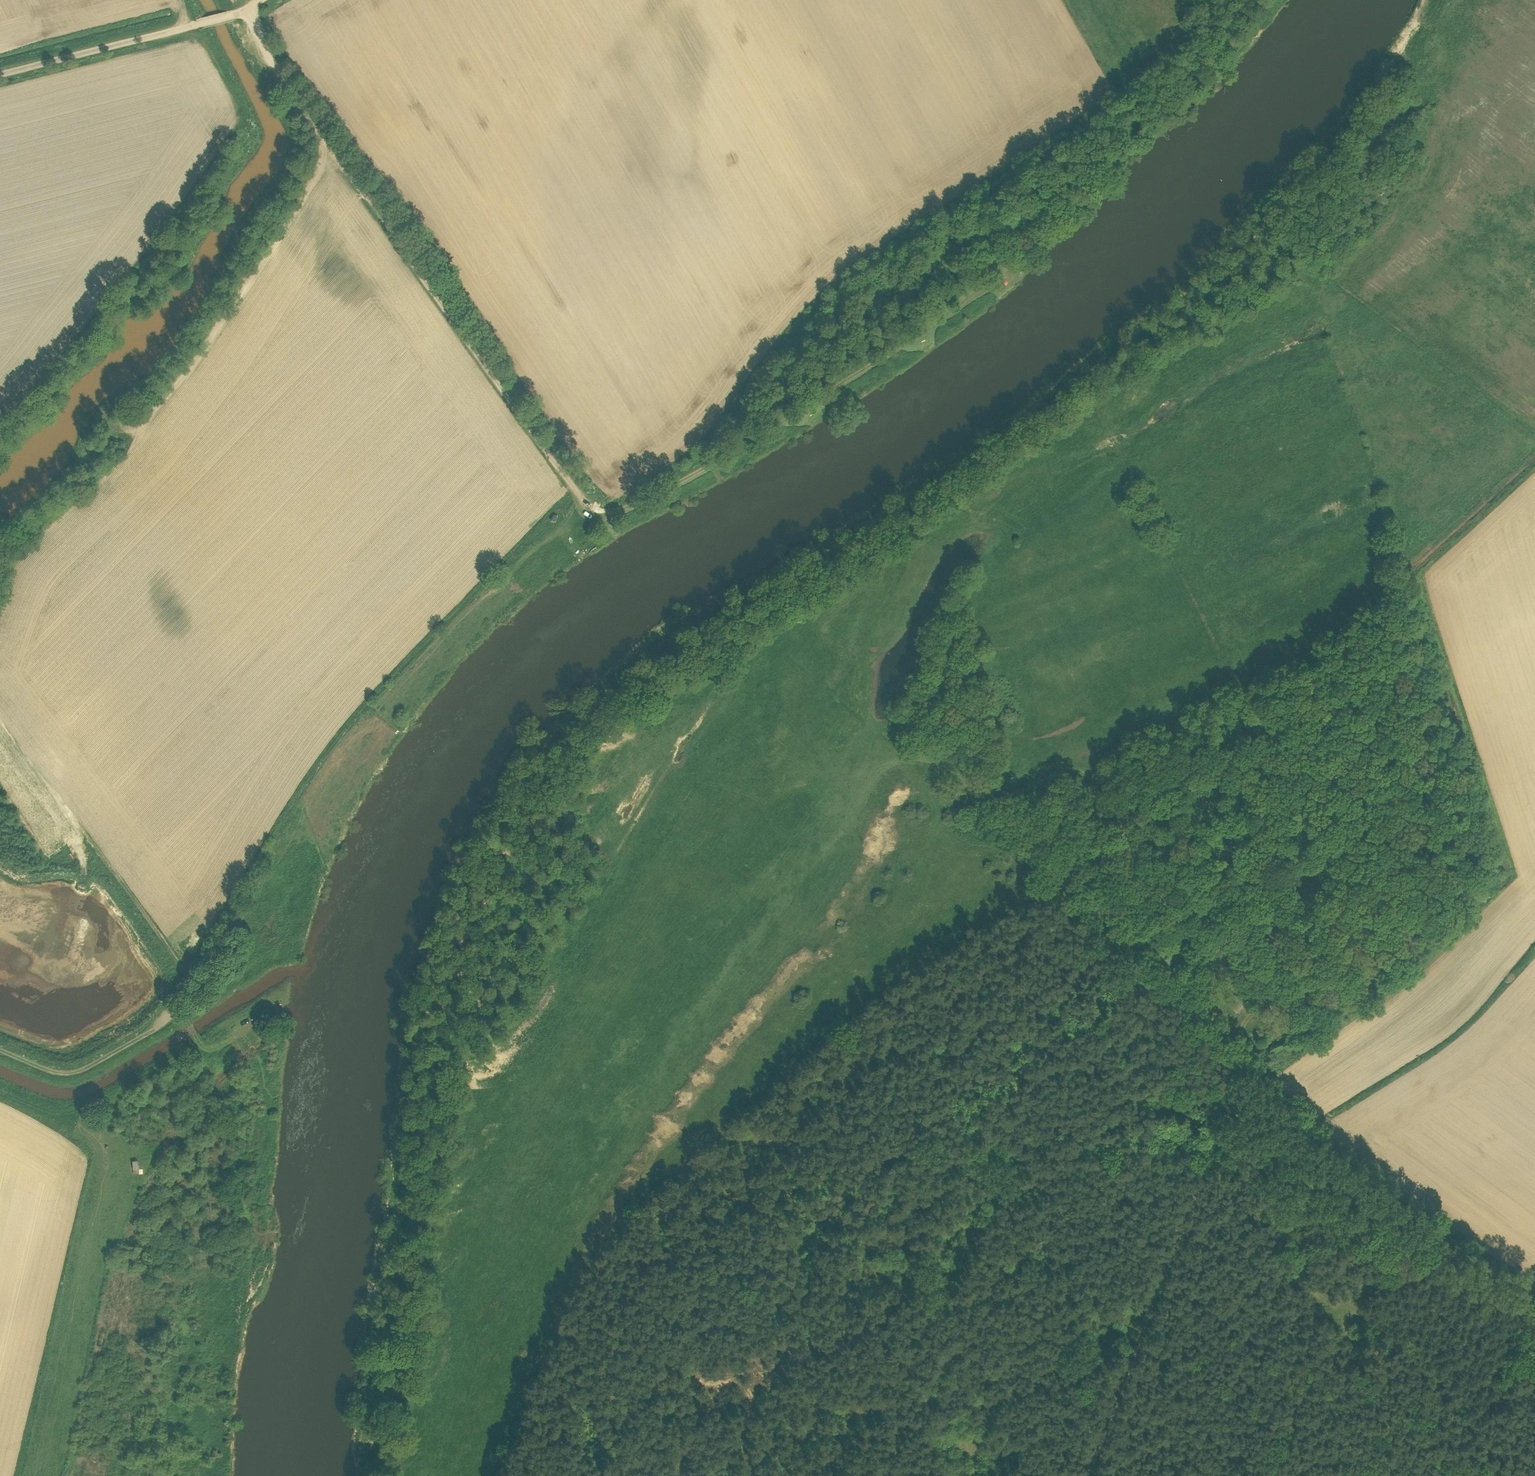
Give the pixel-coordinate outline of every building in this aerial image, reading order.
[(1233,991),(1224,1000),(1236,1013),(1246,1003),(1233,991)]
